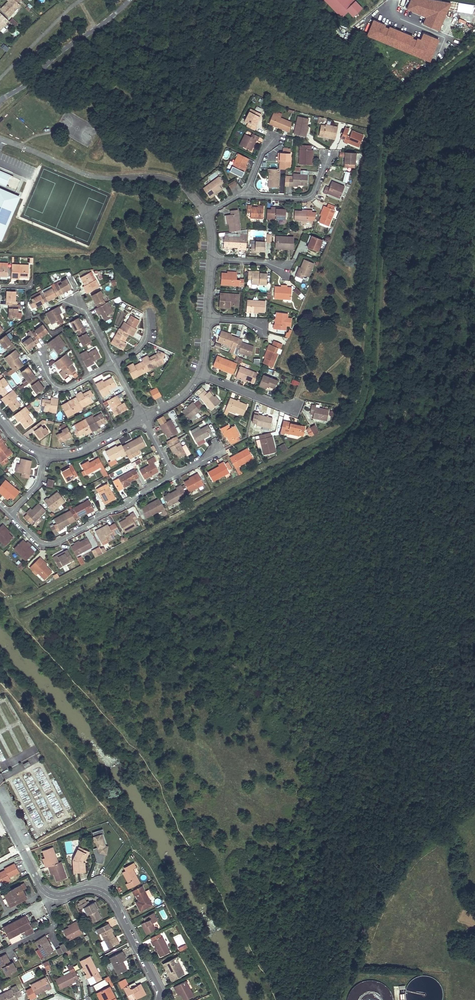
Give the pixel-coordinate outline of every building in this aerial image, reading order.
[(2,9),(10,17),(22,5),(19,2),(20,0),(11,0),(10,1),(2,9)] [(355,0),(324,0),(341,18),(348,11),(354,16),(363,8),(355,0)] [(424,25),(440,31),(450,3),(433,0),(431,0),(411,0),(407,10),(426,18),(424,25)] [(6,24),(6,23),(8,20),(2,14),(0,17),(0,31),(6,24)] [(12,19),(9,21),(15,27),(18,24),(12,19)] [(430,63),(437,47),(436,47),(439,40),(424,34),(421,40),(373,21),(367,37),(430,63)] [(261,114),(251,108),(244,121),(248,123),(246,126),(254,130),(256,127),(255,126),(261,114)] [(291,122),(272,114),(268,124),(289,132),(291,122)] [(308,119),(298,116),(293,134),(305,137),(306,133),(305,133),(307,125),(308,119)] [(325,126),(321,125),(318,135),(323,136),(323,135),(328,136),(328,138),(335,139),(337,127),(325,125),(325,126)] [(363,136),(352,131),(349,137),(346,135),(348,130),(345,128),(341,139),(344,140),(343,142),(347,144),(347,143),(348,141),(354,144),(353,145),(358,147),(363,136)] [(250,136),(245,134),(239,145),(250,151),(253,146),(251,145),(255,139),(256,140),(257,140),(259,136),(252,133),(250,136)] [(290,153),(290,149),(284,149),(283,153),(278,152),(278,156),(280,156),(280,161),(279,169),(285,169),(289,170),(290,153)] [(313,150),(299,149),(299,164),(310,165),(311,154),(313,154),(313,150)] [(356,153),(345,152),(344,163),(355,164),(356,153)] [(246,162),(237,157),(232,166),(230,169),(235,171),(242,175),(244,172),(242,171),(246,162)] [(279,169),(268,169),(268,172),(269,172),(268,187),(279,188),(279,169)] [(6,185),(10,175),(0,171),(0,183),(6,185)] [(308,174),(293,174),(293,179),(289,179),(288,185),(292,186),(292,184),(298,184),(307,185),(308,174)] [(222,183),(218,177),(204,188),(209,195),(217,190),(218,191),(222,189),(219,185),(222,183)] [(234,181),(228,185),(231,189),(237,185),(234,181)] [(344,186),(332,181),(329,188),(325,186),(323,193),(327,194),(327,193),(328,192),(335,195),(334,196),(339,198),(344,186)] [(0,188),(0,240),(19,196),(0,188)] [(136,209),(137,202),(130,201),(129,208),(136,209)] [(251,205),(247,205),(247,212),(250,213),(250,218),(263,218),(263,207),(257,207),(251,206),(251,205)] [(328,207),(323,205),(322,209),(323,210),(321,216),(319,222),(328,226),(334,210),(328,207)] [(182,206),(171,208),(173,224),(184,223),(182,206)] [(271,206),(271,210),(270,219),(285,220),(286,208),(279,207),(276,207),(276,206),(271,206)] [(230,214),(227,215),(229,223),(230,232),(240,230),(237,210),(230,210),(230,214)] [(302,211),(294,210),(294,220),(307,221),(308,216),(311,216),(312,210),(308,210),(308,211),(302,211)] [(240,237),(224,236),(223,246),(231,247),(237,248),(237,249),(246,250),(247,235),(240,234),(240,237)] [(322,240),(309,235),(306,242),(308,243),(307,247),(317,251),(322,240)] [(276,240),(277,240),(277,245),(280,245),(280,247),(286,247),(286,249),(293,249),(293,237),(276,237),(276,240)] [(277,240),(276,240),(275,248),(286,249),(286,247),(280,247),(280,245),(277,245),(277,240)] [(265,242),(255,241),(255,244),(251,244),(250,252),(255,252),(255,251),(259,251),(264,251),(265,242)] [(142,252),(146,246),(139,242),(135,248),(142,252)] [(314,263),(304,259),(301,268),(299,273),(297,272),(295,276),(302,279),(304,275),(308,277),(314,263)] [(20,265),(12,264),(11,278),(19,279),(19,277),(28,277),(29,267),(20,267),(20,265)] [(7,276),(8,267),(0,266),(0,276),(7,276)] [(252,272),(248,271),(248,280),(251,280),(251,284),(266,285),(267,273),(259,272),(259,273),(252,273),(252,272)] [(144,272),(139,277),(144,282),(149,276),(144,272)] [(89,273),(80,278),(85,285),(83,287),(87,294),(99,287),(95,280),(93,281),(89,273)] [(228,273),(221,273),(220,284),(243,286),(244,279),(240,279),(240,280),(236,280),(237,275),(230,275),(230,273),(228,273)] [(62,283),(55,287),(56,288),(60,294),(71,288),(67,279),(61,282),(62,283)] [(154,293),(161,289),(157,282),(150,286),(154,293)] [(281,287),(274,286),(274,298),(291,299),(291,288),(287,287),(287,289),(281,288),(281,287)] [(52,288),(43,293),(44,294),(47,301),(60,294),(56,288),(53,289),(52,288)] [(16,291),(7,291),(6,304),(9,305),(14,305),(13,301),(15,301),(16,291)] [(100,291),(92,295),(98,307),(105,303),(102,297),(103,296),(100,291)] [(230,294),(220,293),(219,306),(224,307),(224,305),(229,305),(238,306),(239,295),(234,294),(234,295),(230,295),(230,294)] [(40,295),(31,299),(36,307),(47,301),(44,294),(41,296),(40,295)] [(265,302),(247,300),(246,312),(250,313),(250,311),(256,312),(264,312),(265,302)] [(98,307),(95,309),(98,315),(101,314),(105,321),(110,318),(109,315),(113,313),(107,302),(105,303),(98,307)] [(16,308),(16,305),(14,305),(9,305),(9,318),(18,318),(21,319),(22,312),(18,312),(18,308),(16,308)] [(58,306),(46,313),(53,327),(58,325),(58,324),(63,321),(59,314),(62,312),(58,306)] [(287,314),(277,312),(274,329),(285,330),(287,314)] [(139,320),(131,315),(126,323),(124,322),(120,329),(128,334),(132,336),(136,329),(133,327),(134,326),(135,327),(139,320)] [(78,318),(70,322),(75,331),(76,330),(78,333),(84,330),(78,318)] [(168,329),(176,328),(175,320),(167,321),(168,329)] [(36,332),(33,334),(37,340),(48,332),(43,325),(35,331),(36,332)] [(120,329),(120,328),(111,343),(122,350),(126,343),(122,341),(123,339),(124,340),(128,334),(120,329)] [(84,330),(78,333),(79,336),(78,337),(83,346),(91,342),(84,330)] [(228,333),(221,331),(218,341),(223,343),(231,346),(231,348),(234,350),(235,349),(238,340),(235,338),(235,337),(231,336),(228,335),(228,333)] [(30,337),(22,343),(28,350),(39,342),(37,340),(33,334),(30,336),(30,337)] [(0,339),(0,342),(5,349),(6,348),(8,351),(14,346),(6,335),(0,339)] [(58,335),(47,343),(51,349),(54,348),(58,354),(63,351),(61,348),(66,345),(58,335)] [(242,340),(238,339),(238,340),(235,349),(238,350),(238,352),(250,356),(254,347),(246,344),(242,342),(242,340)] [(282,344),(274,341),(272,346),(269,344),(267,349),(269,350),(265,359),(274,362),(278,353),(276,353),(278,348),(280,349),(282,344)] [(87,351),(80,355),(87,367),(94,363),(92,360),(93,359),(94,360),(101,357),(96,349),(88,353),(87,351)] [(15,350),(4,358),(15,372),(23,365),(17,358),(20,356),(15,350)] [(148,355),(141,359),(143,361),(148,371),(163,363),(162,360),(165,354),(158,351),(156,354),(149,358),(148,355)] [(55,362),(54,363),(59,369),(61,368),(68,376),(75,370),(72,364),(73,363),(66,354),(55,362)] [(237,364),(217,356),(213,366),(233,374),(237,364)] [(133,363),(126,367),(133,379),(148,371),(143,361),(135,366),(133,363)] [(28,367),(21,372),(26,379),(24,381),(26,385),(30,382),(36,378),(28,367)] [(256,373),(240,367),(235,378),(240,380),(241,378),(247,380),(253,383),(256,373)] [(67,381),(78,376),(77,373),(65,378),(67,381)] [(1,374),(0,375),(0,392),(4,397),(8,393),(4,387),(8,384),(1,374)] [(278,381),(263,375),(258,386),(266,389),(267,385),(275,388),(278,381)] [(36,378),(30,382),(32,385),(31,386),(37,394),(44,389),(36,378)] [(103,380),(96,384),(102,396),(110,393),(108,390),(116,386),(112,378),(104,382),(103,380)] [(157,388),(150,391),(154,399),(162,396),(157,388)] [(4,397),(1,399),(6,405),(8,404),(13,411),(21,405),(15,398),(17,396),(12,390),(8,393),(4,397)] [(81,391),(75,395),(76,397),(82,407),(93,401),(90,397),(93,395),(90,390),(84,393),(85,395),(83,395),(81,391)] [(204,390),(198,395),(211,410),(219,403),(214,397),(209,391),(206,393),(204,390)] [(105,402),(103,403),(105,406),(109,403),(115,415),(127,409),(123,402),(121,404),(116,395),(105,402)] [(68,402),(61,405),(67,416),(83,408),(82,407),(76,397),(70,400),(71,402),(69,404),(68,402)] [(51,401),(42,399),(41,405),(45,406),(44,411),(56,413),(58,399),(51,398),(51,401)] [(247,405),(230,398),(226,408),(229,410),(235,412),(243,415),(247,405)] [(198,399),(194,401),(200,409),(203,407),(198,399)] [(193,402),(182,411),(189,419),(200,410),(193,402)] [(315,406),(311,405),(310,412),(314,413),(313,418),(326,421),(328,410),(315,408),(315,406)] [(25,407),(14,415),(19,422),(20,420),(26,428),(33,422),(28,415),(30,413),(25,407)] [(172,419),(177,416),(174,409),(168,413),(172,419)] [(259,413),(254,412),(252,422),(256,423),(255,425),(270,429),(272,418),(258,415),(259,413)] [(92,415),(85,419),(92,432),(99,428),(98,426),(106,422),(101,414),(93,418),(92,415)] [(85,419),(74,425),(77,430),(74,431),(76,436),(84,432),(86,435),(92,432),(85,419)] [(170,420),(160,426),(162,429),(163,429),(166,434),(168,438),(177,433),(170,420)] [(296,425),(286,423),(282,422),(280,434),(284,435),(284,433),(288,434),(299,436),(299,435),(303,436),(305,427),(296,425)] [(39,423),(32,428),(40,439),(48,433),(45,428),(43,429),(41,426),(39,423)] [(315,424),(306,428),(309,436),(319,432),(315,424)] [(208,425),(191,434),(196,443),(203,439),(209,436),(207,433),(211,431),(208,425)] [(228,425),(220,429),(222,432),(224,432),(226,437),(229,441),(239,435),(234,425),(230,428),(228,425)] [(62,432),(56,435),(60,443),(72,436),(67,427),(62,430),(62,432)] [(270,433),(258,435),(259,439),(261,439),(263,446),(261,446),(263,455),(276,452),(272,436),(271,437),(270,433)] [(0,439),(0,455),(4,460),(11,454),(8,449),(2,442),(4,441),(1,438),(0,439)] [(177,438),(168,444),(173,454),(176,452),(179,458),(186,455),(177,438)] [(281,451),(287,449),(285,443),(279,445),(281,451)] [(116,446),(106,451),(110,461),(121,455),(122,457),(127,454),(123,448),(122,446),(122,444),(117,447),(116,446)] [(233,456),(230,458),(235,468),(253,459),(247,449),(239,453),(240,454),(234,457),(233,456)] [(149,465),(139,470),(144,479),(159,472),(154,462),(156,461),(154,457),(147,461),(149,465)] [(85,462),(81,464),(86,474),(103,466),(98,458),(89,463),(87,464),(85,462)] [(31,461),(22,459),(20,464),(17,463),(15,472),(22,473),(21,477),(29,479),(30,475),(28,474),(30,468),(31,461)] [(221,466),(208,473),(212,481),(229,472),(228,470),(231,469),(227,462),(224,464),(224,462),(220,464),(221,466)] [(66,470),(62,472),(67,481),(77,475),(72,465),(68,467),(69,468),(66,470)] [(135,469),(118,478),(123,488),(130,484),(129,482),(139,477),(135,469)] [(190,479),(184,482),(189,492),(203,484),(198,473),(194,475),(195,477),(190,479)] [(0,487),(0,492),(4,495),(4,494),(9,498),(11,496),(13,498),(19,492),(5,481),(0,487)] [(177,490),(164,496),(169,506),(182,499),(183,501),(188,498),(181,485),(176,488),(177,490)] [(52,511),(65,502),(58,492),(53,495),(54,497),(49,500),(48,498),(44,500),(52,511)] [(159,498),(142,508),(146,517),(164,508),(159,498)] [(89,500),(70,510),(75,519),(86,513),(93,508),(89,500)] [(32,510),(27,514),(35,521),(46,511),(38,503),(32,510)] [(63,527),(75,520),(75,519),(70,510),(54,519),(56,524),(59,529),(63,527)] [(126,519),(119,523),(124,533),(136,526),(133,520),(137,519),(133,513),(130,515),(131,515),(131,516),(126,519)] [(108,526),(96,532),(100,540),(105,537),(112,533),(113,535),(120,532),(116,524),(109,528),(108,526)] [(0,527),(0,541),(5,546),(13,538),(8,534),(4,530),(6,528),(2,525),(0,527)] [(74,545),(71,547),(76,556),(92,547),(87,538),(80,542),(74,545)] [(23,540),(14,549),(25,561),(35,552),(30,547),(29,548),(25,544),(26,543),(23,540)] [(68,550),(53,557),(58,568),(73,560),(68,550)] [(40,557),(38,559),(45,566),(47,564),(40,557)] [(38,559),(30,567),(33,571),(34,570),(44,580),(52,573),(45,566),(38,559)] [(97,860),(95,863),(103,864),(105,854),(103,854),(104,852),(107,852),(108,847),(105,847),(104,847),(102,841),(102,838),(101,835),(103,834),(101,829),(91,833),(93,837),(92,838),(94,843),(95,843),(97,848),(93,850),(97,860)] [(53,848),(43,851),(45,858),(47,863),(44,864),(45,868),(49,866),(58,863),(53,848)] [(83,862),(85,862),(85,861),(89,853),(78,848),(77,850),(86,854),(83,860),(83,862)] [(85,872),(85,865),(85,862),(83,862),(83,860),(86,854),(77,850),(73,859),(74,870),(74,873),(85,872)] [(58,863),(49,866),(50,870),(53,869),(54,874),(56,878),(57,882),(67,878),(66,874),(62,862),(58,863)] [(2,881),(3,883),(11,880),(9,877),(19,872),(14,863),(4,869),(4,870),(0,873),(0,882),(2,881)] [(134,863),(128,866),(129,869),(126,871),(128,875),(125,876),(129,883),(126,884),(129,889),(141,883),(133,869),(136,867),(134,863)] [(23,883),(4,894),(7,900),(10,906),(26,898),(23,892),(22,890),(26,888),(23,883)] [(145,891),(142,886),(132,892),(135,896),(136,895),(139,901),(140,904),(138,906),(140,911),(152,905),(148,898),(145,891)] [(80,905),(79,906),(81,910),(84,908),(92,923),(102,918),(98,910),(94,903),(90,905),(88,901),(87,901),(85,898),(79,901),(80,905)] [(154,913),(143,918),(145,921),(141,923),(147,934),(155,930),(152,923),(158,920),(154,913)] [(22,917),(3,927),(12,944),(34,932),(30,923),(29,923),(27,920),(25,920),(24,917),(22,917)] [(69,928),(63,931),(69,941),(83,934),(77,922),(73,924),(74,925),(69,928)] [(99,934),(101,933),(109,948),(119,943),(115,937),(114,934),(112,931),(114,931),(112,927),(111,928),(109,924),(97,929),(99,934)] [(161,937),(160,934),(151,938),(153,941),(152,942),(154,946),(155,945),(156,948),(158,951),(161,957),(170,952),(162,936),(161,937)] [(45,935),(35,941),(44,957),(53,951),(50,945),(49,943),(50,942),(45,935)] [(60,947),(63,952),(65,951),(68,950),(63,942),(59,945),(60,947)] [(123,951),(110,958),(118,975),(126,970),(122,962),(124,961),(127,959),(123,951)] [(6,953),(0,956),(0,961),(0,967),(1,968),(3,967),(6,974),(16,969),(13,963),(11,964),(10,963),(6,953)] [(91,956),(81,961),(84,967),(86,970),(88,974),(86,975),(88,979),(94,976),(97,981),(102,978),(91,956)] [(176,958),(164,964),(167,970),(169,969),(170,971),(169,972),(170,974),(169,975),(172,980),(177,977),(176,975),(183,971),(176,958)] [(79,978),(72,965),(69,967),(72,972),(70,973),(56,980),(61,989),(69,985),(72,983),(76,981),(76,980),(79,978)] [(30,999),(31,999),(37,997),(36,995),(41,992),(45,991),(47,989),(48,990),(52,988),(46,978),(31,986),(32,987),(26,991),(30,999)] [(128,986),(125,979),(119,982),(123,988),(125,987),(129,995),(134,993),(137,999),(146,995),(143,988),(139,990),(135,982),(128,986)] [(174,987),(176,990),(179,989),(181,994),(184,999),(186,999),(194,996),(186,981),(174,987)] [(0,995),(0,999),(12,999),(16,998),(16,997),(21,995),(16,985),(11,988),(11,989),(0,995)] [(108,988),(100,992),(104,999),(117,999),(113,992),(110,994),(108,988)]
